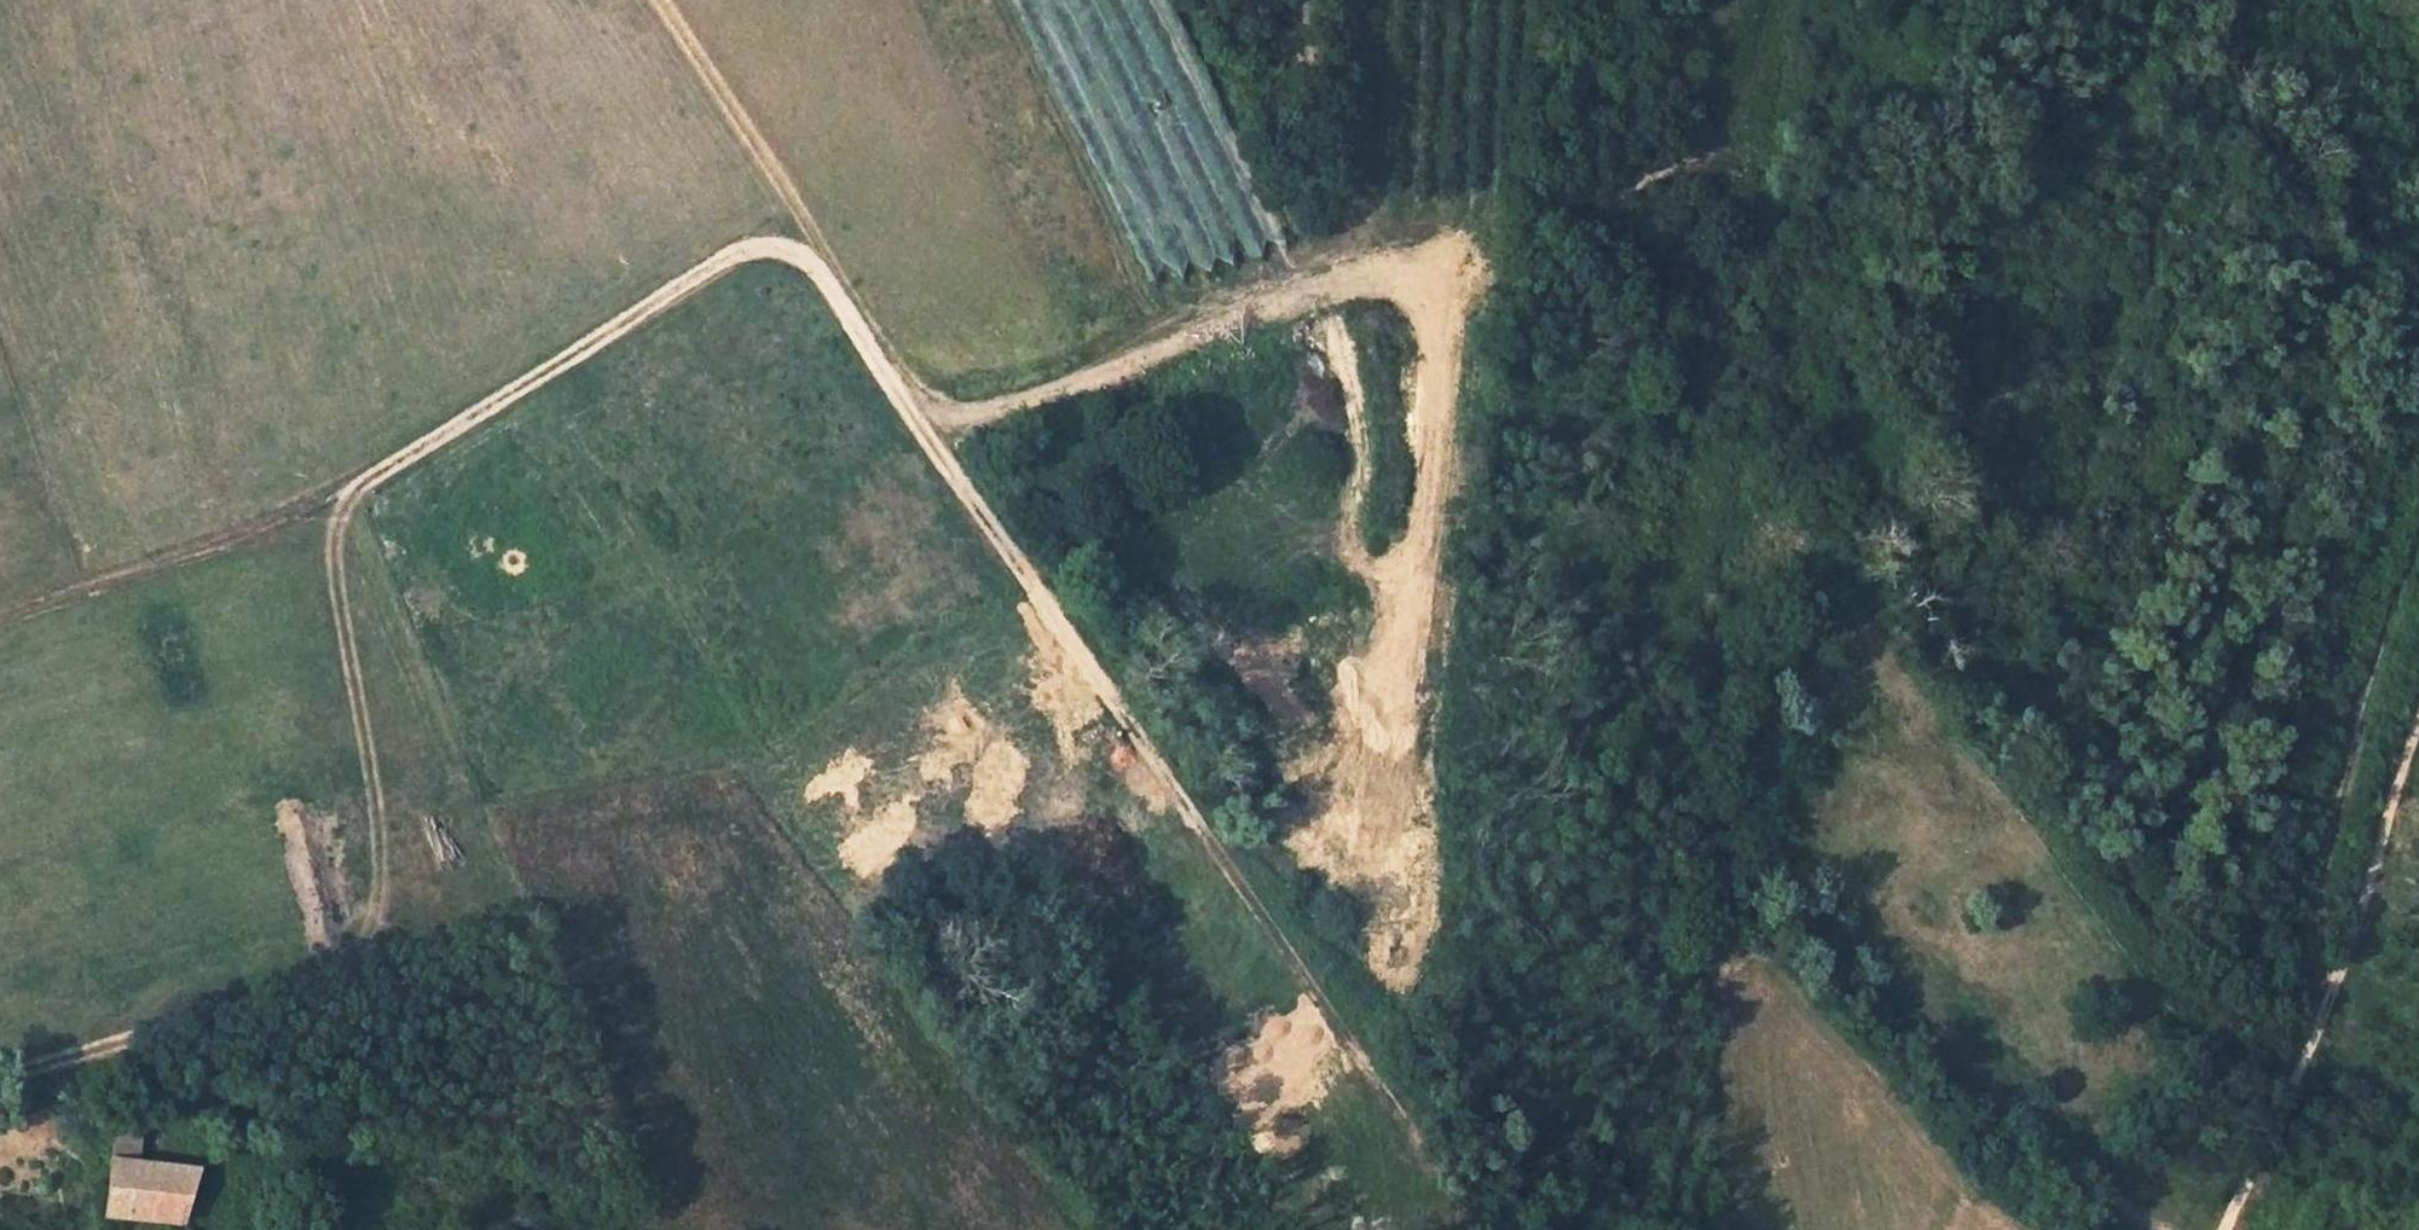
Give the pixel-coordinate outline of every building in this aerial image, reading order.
[(144,1120),(117,1116),(112,1161),(138,1164),(144,1120)] [(138,1164),(112,1161),(107,1214),(184,1223),(191,1170),(138,1164)]
